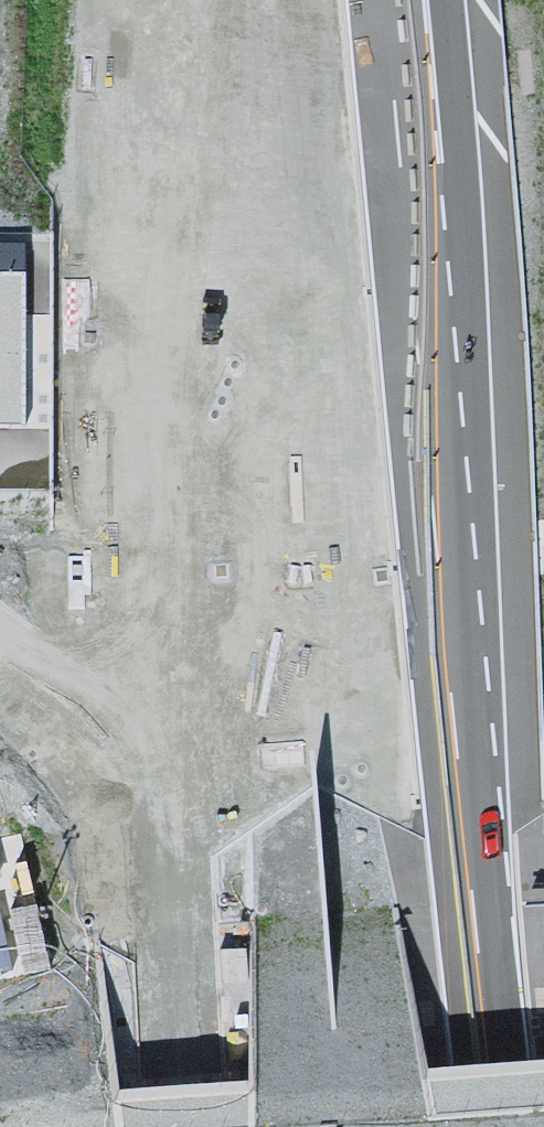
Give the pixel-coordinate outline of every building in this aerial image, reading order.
[(31,417),(34,262),(0,261),(0,417),(31,417)]
